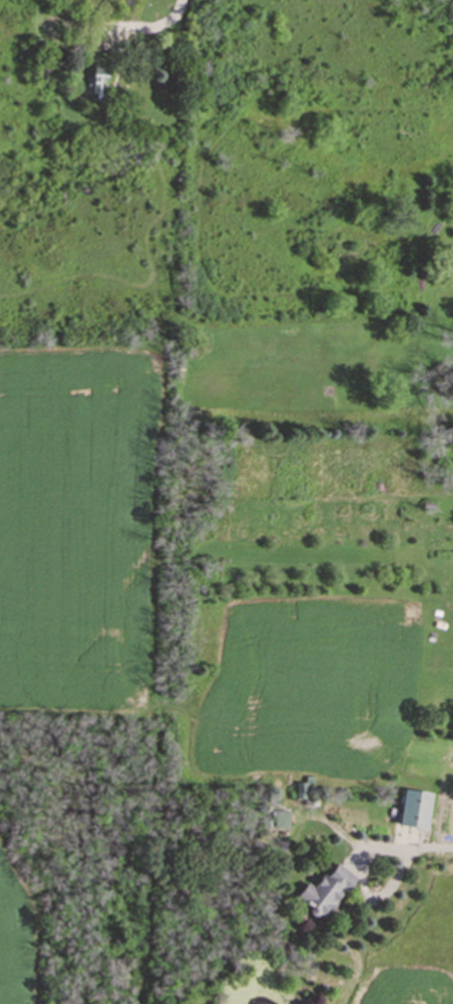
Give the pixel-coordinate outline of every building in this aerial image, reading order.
[(88,96),(103,97),(104,68),(89,67),(88,96)] [(395,824),(424,829),(430,793),(402,788),(395,824)] [(286,828),(287,811),(273,810),(273,828),(286,828)] [(305,881),(293,898),(315,914),(316,913),(323,918),(354,877),(335,862),(325,876),(321,873),(311,886),(305,881)]
